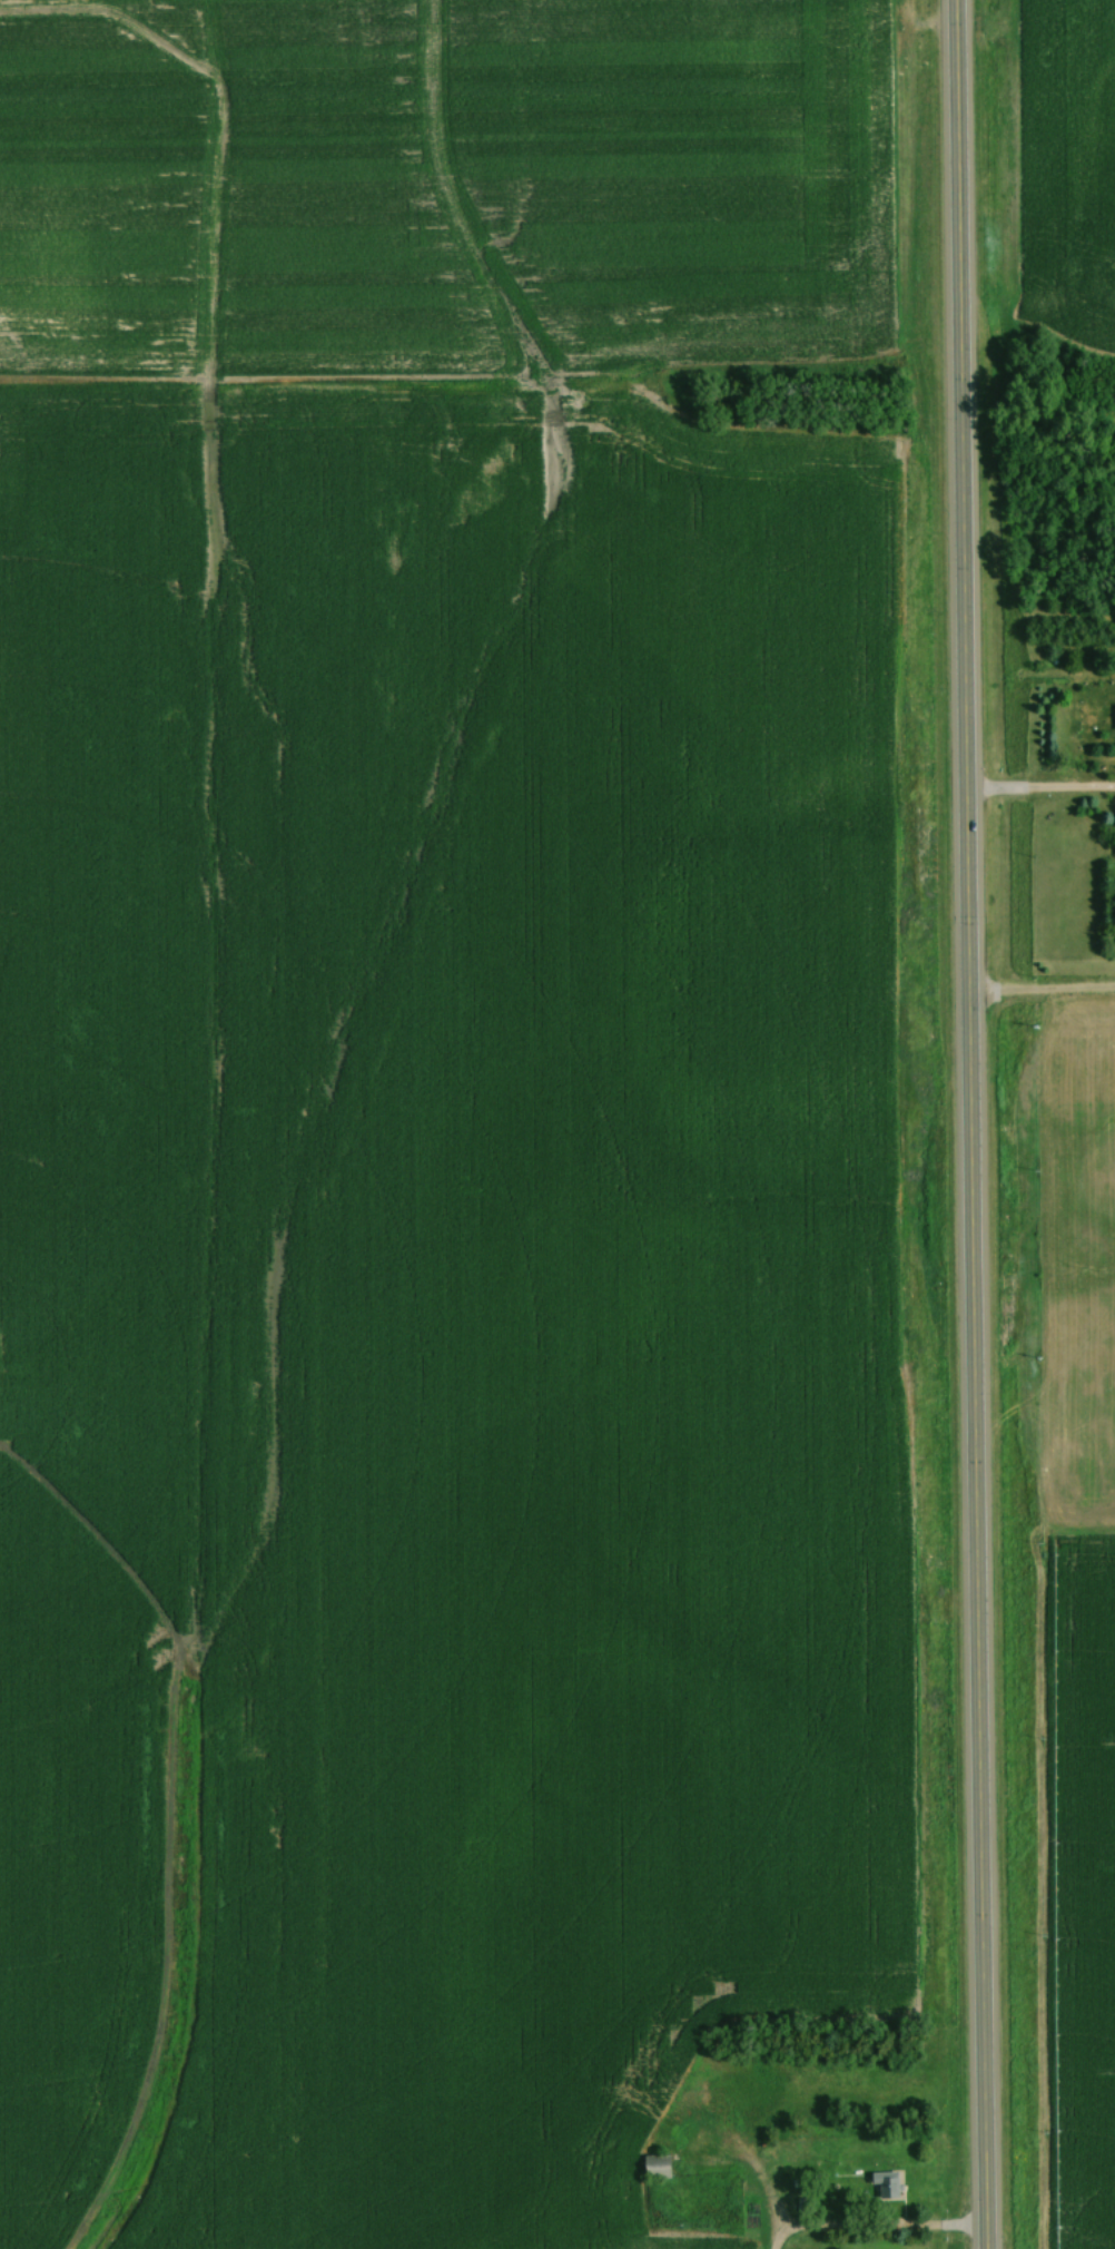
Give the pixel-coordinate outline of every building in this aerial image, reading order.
[(643,2154),(643,2177),(668,2177),(668,2154),(643,2154)] [(875,2173),(875,2197),(896,2197),(896,2173),(875,2173)]
